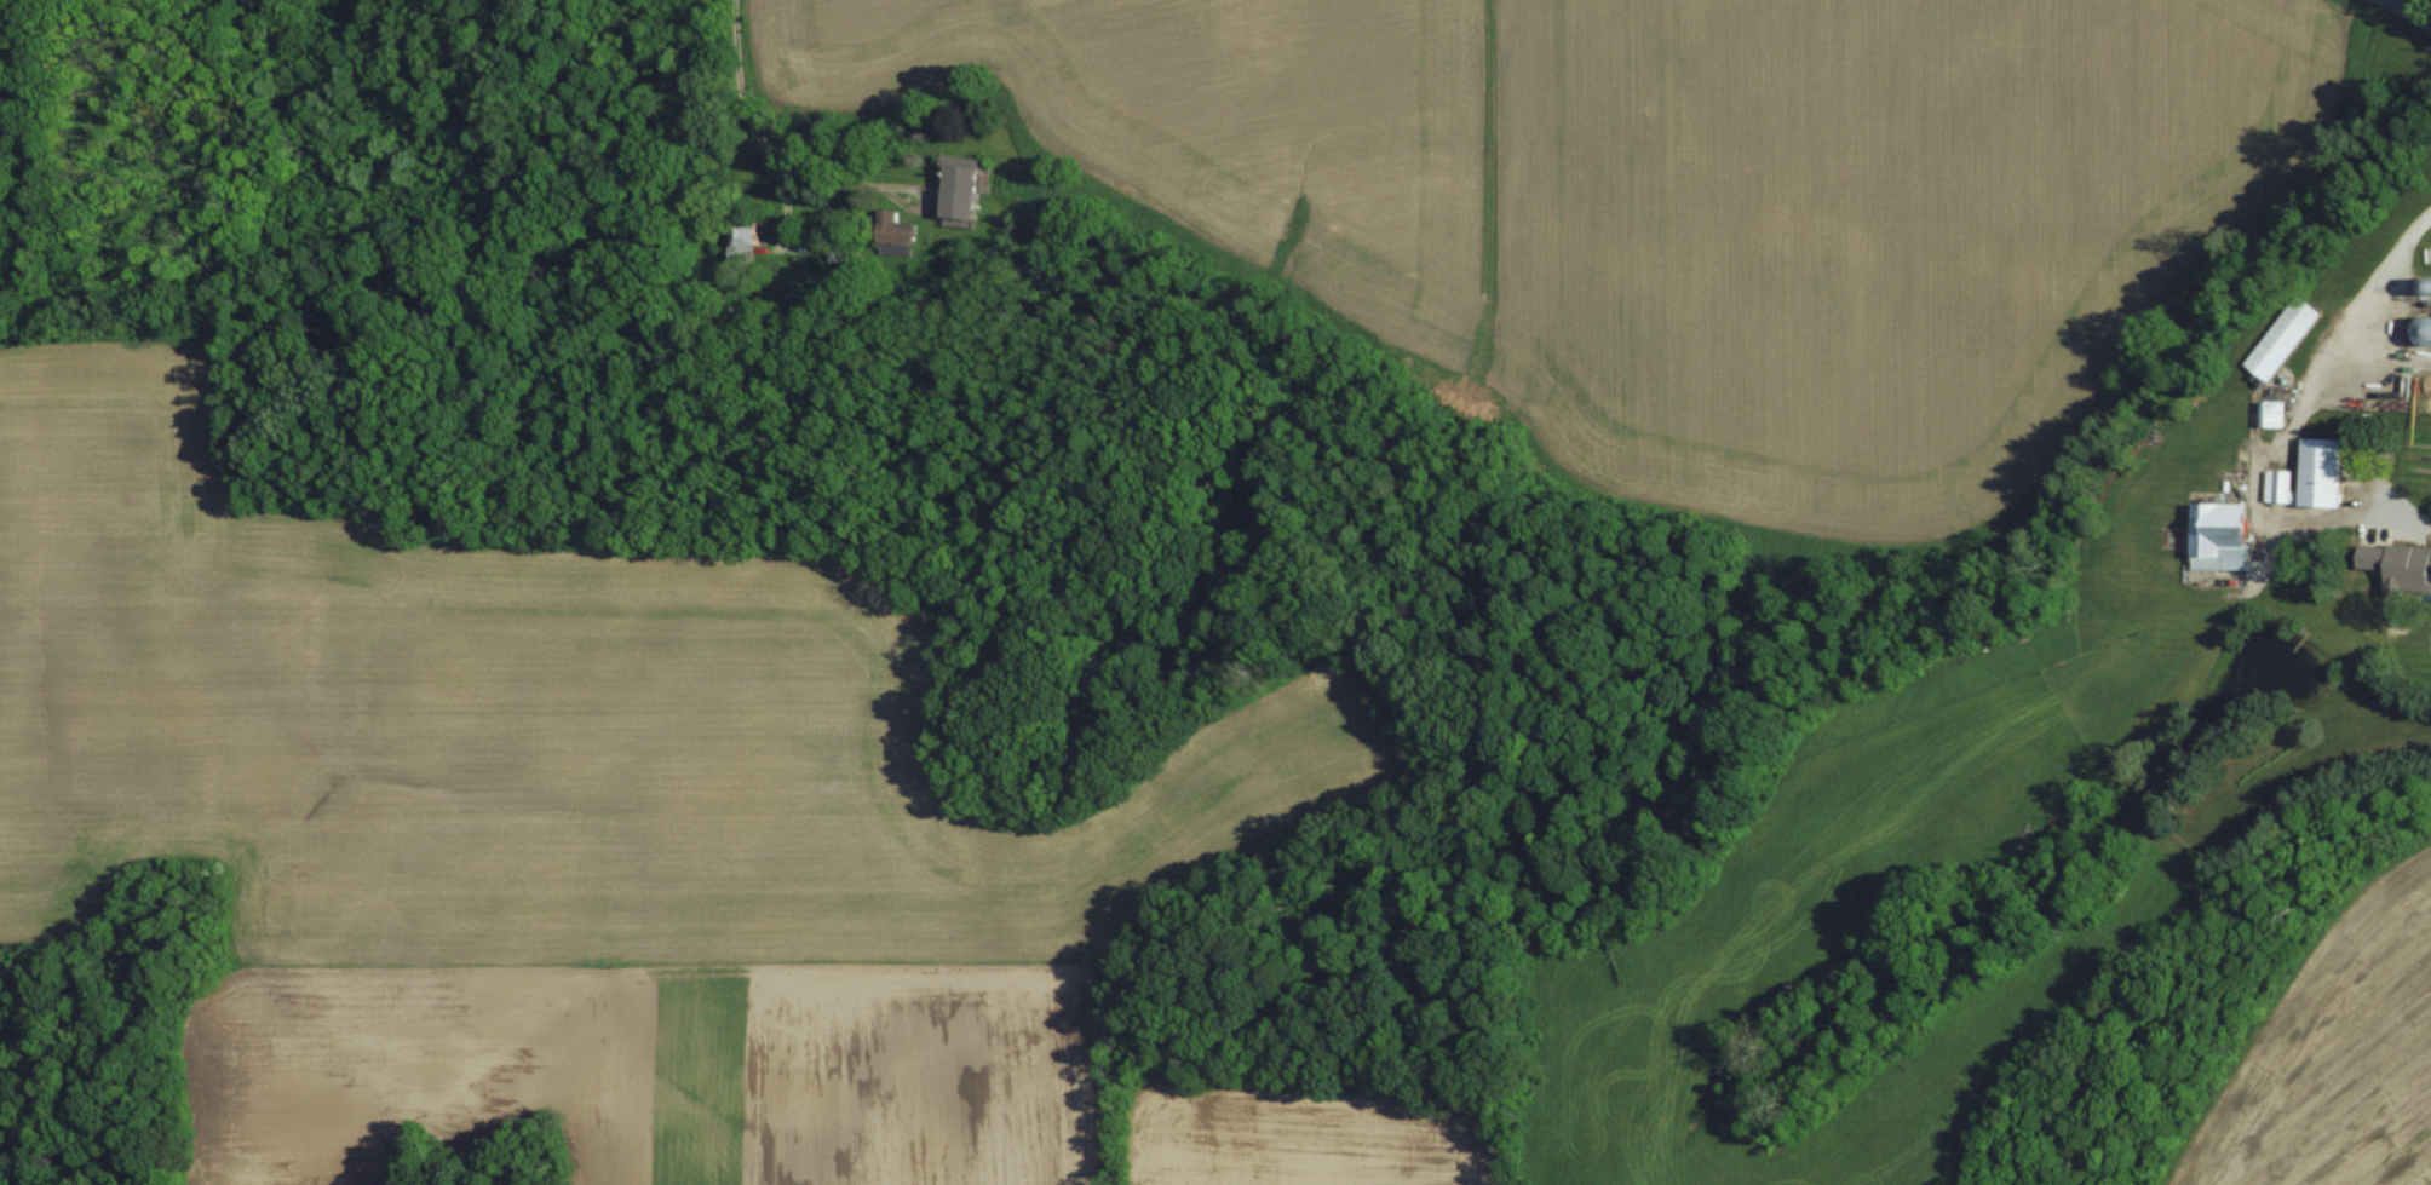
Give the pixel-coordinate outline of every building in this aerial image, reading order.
[(944,217),(984,218),(986,161),(947,160),(944,217)] [(878,256),(916,257),(917,221),(896,220),(896,208),(879,208),(878,256)] [(2322,299),(2266,367),(2243,349),(2298,281),(2322,299)] [(2259,386),(2283,386),(2283,413),(2259,413),(2259,386)] [(2341,422),(2339,490),(2287,489),(2287,488),(2264,488),(2265,454),(2289,455),(2289,476),(2298,476),(2300,421),(2341,422)] [(2191,488),(2245,488),(2245,528),(2249,528),(2251,556),(2230,556),(2231,559),(2212,559),(2212,556),(2191,556),(2191,488)]
